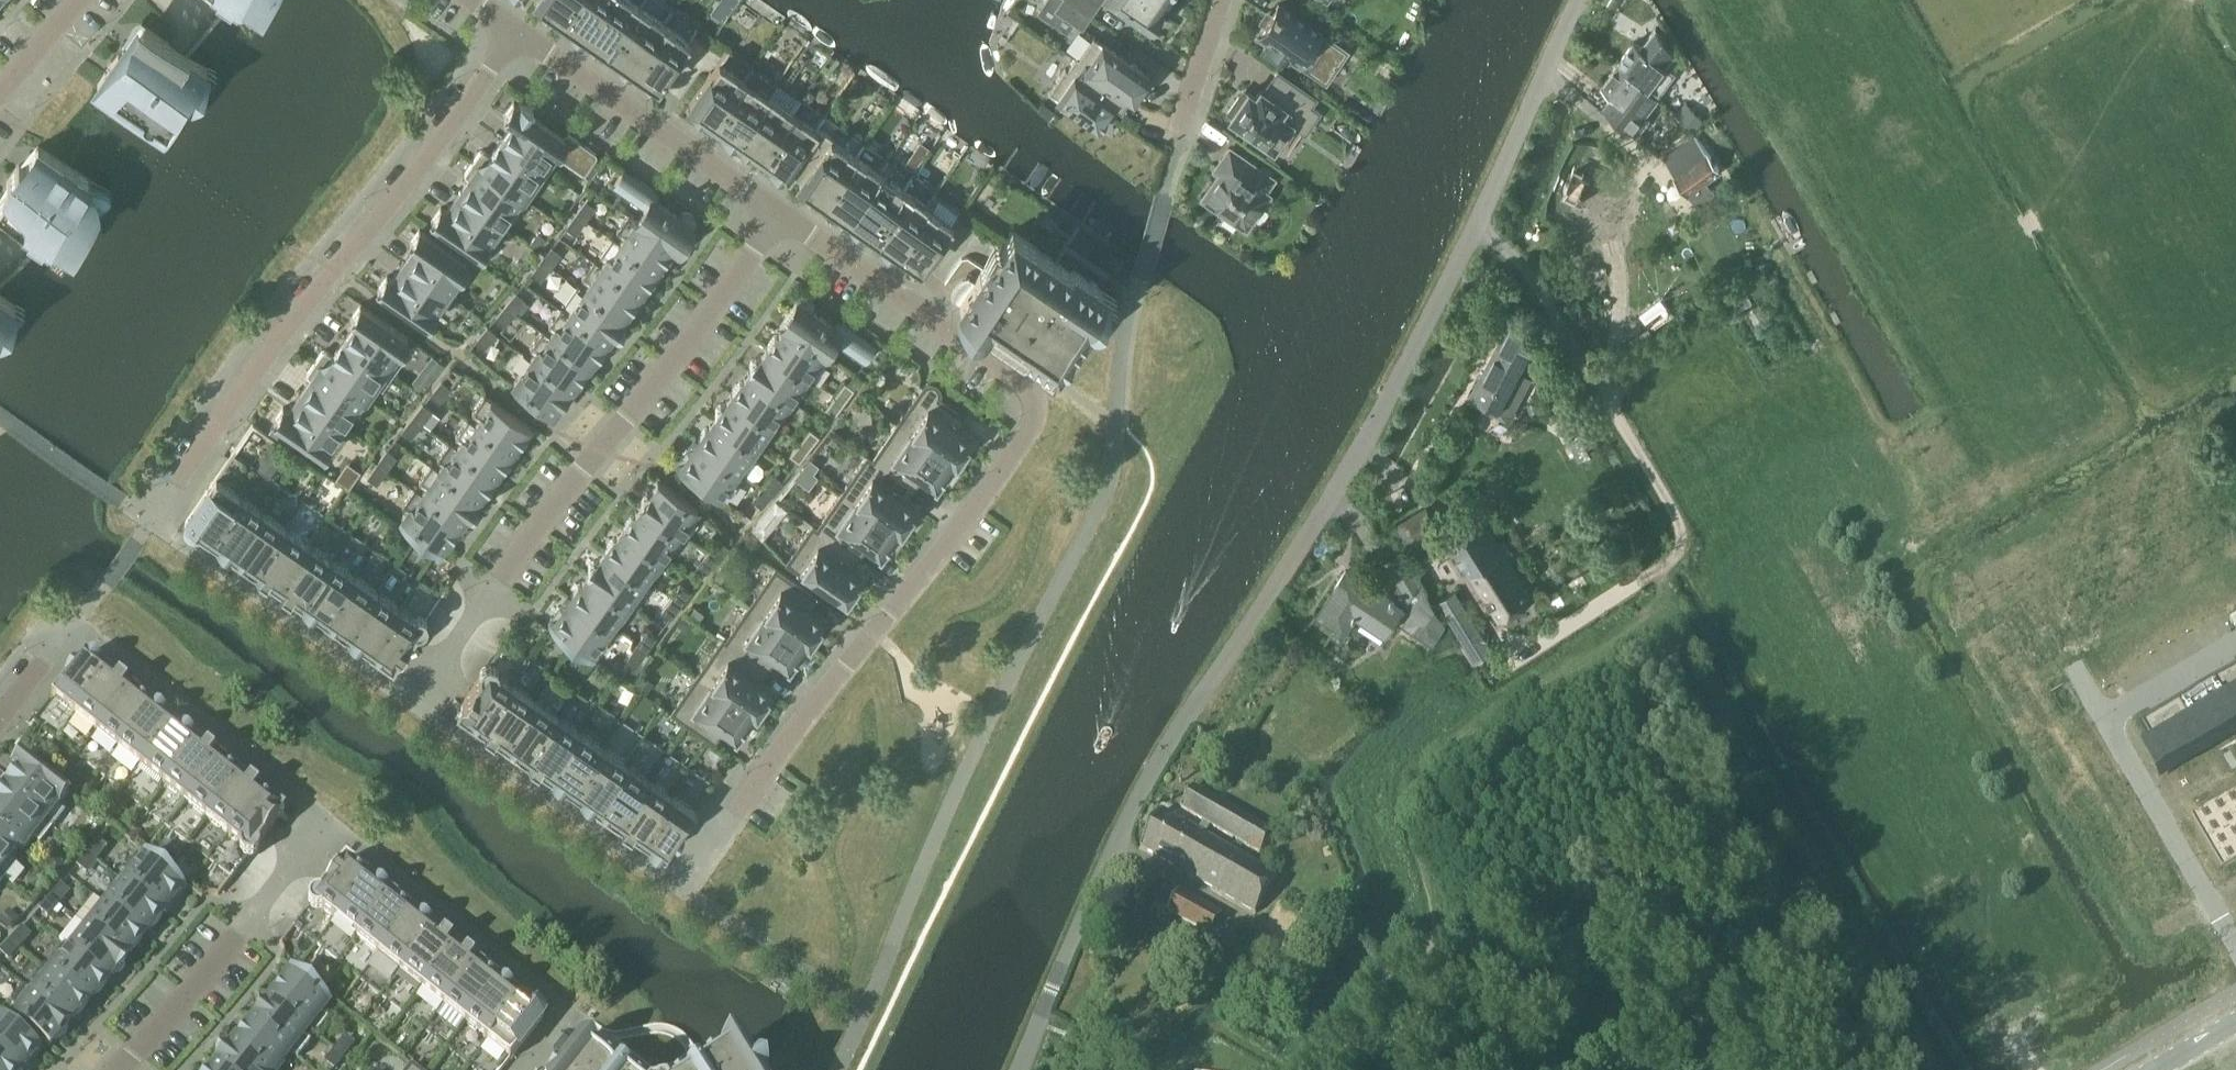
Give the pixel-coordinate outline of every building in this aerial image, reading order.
[(232,1),(234,2),(235,2),(236,3),(238,4),(239,5),(240,6),(241,8),(243,11),(245,12),(246,14),(248,15),(250,17),(252,18),(253,17),(255,15),(257,13),(258,11),(259,9),(260,7),(261,5),(262,3),(264,0),(233,0),(232,1)] [(561,17),(573,0),(536,0),(561,17)] [(561,17),(585,34),(609,0),(573,0),(561,17)] [(600,13),(624,29),(648,46),(673,63),(686,44),(690,39),(697,28),(657,0),(582,0),(600,13)] [(585,34),(609,50),(644,0),(643,0),(640,5),(633,0),(609,0),(585,34)] [(711,12),(723,21),(737,0),(719,0),(711,12)] [(1090,15),(1069,0),(1062,0),(1056,9),(1082,27),(1090,15)] [(1090,15),(1100,0),(1069,0),(1090,15)] [(1164,0),(1110,0),(1149,27),(1161,10),(1159,8),(1162,4),(1164,0)] [(1278,3),(1257,34),(1267,41),(1266,43),(1259,52),(1281,66),(1287,57),(1288,56),(1307,69),(1326,81),(1347,51),(1278,3)] [(1634,41),(1618,62),(1644,82),(1653,91),(1678,60),(1673,49),(1653,25),(1639,44),(1634,41)] [(148,123),(154,123),(166,131),(204,77),(209,71),(188,56),(145,27),(144,26),(130,45),(126,44),(123,46),(97,84),(102,86),(114,95),(141,114),(143,119),(148,123)] [(1134,98),(1139,91),(1143,90),(1146,87),(1148,83),(1148,78),(1149,76),(1093,37),(1078,58),(1076,57),(1075,58),(1134,98)] [(703,84),(728,101),(752,118),(776,134),(800,151),(839,178),(863,195),(887,211),(911,228),(936,245),(953,221),(960,210),(776,83),(752,66),(727,49),(719,60),(716,65),(703,84)] [(1112,104),(1121,110),(1130,97),(1133,100),(1134,98),(1075,58),(1067,70),(1065,68),(1048,92),(1097,126),(1112,104)] [(1644,82),(1618,62),(1602,84),(1614,93),(1603,107),(1641,135),(1651,122),(1647,119),(1649,117),(1636,108),(1642,100),(1635,95),(1644,82)] [(1238,96),(1227,112),(1231,115),(1229,118),(1273,148),(1290,123),(1305,133),(1319,111),(1310,105),(1315,98),(1277,72),(1263,92),(1260,89),(1255,96),(1248,91),(1243,99),(1238,96)] [(596,152),(570,134),(568,133),(565,134),(564,136),(531,113),(533,109),(521,100),(518,104),(514,101),(504,116),(513,122),(501,138),(545,168),(555,154),(584,174),(596,156),(597,155),(597,153),(596,152)] [(1705,122),(1687,104),(1677,115),(1694,132),(1705,122)] [(1696,134),(1664,156),(1697,207),(1717,194),(1708,180),(1721,171),(1696,134)] [(545,168),(501,138),(490,154),(484,150),(483,149),(481,150),(480,150),(472,161),(520,194),(519,196),(523,199),(545,168)] [(9,186),(10,187),(9,187),(0,201),(0,208),(2,210),(44,239),(43,241),(45,241),(46,242),(47,242),(48,243),(49,243),(50,244),(51,245),(52,247),(54,250),(56,252),(57,253),(59,255),(60,256),(62,258),(64,256),(66,254),(68,252),(69,250),(70,249),(71,247),(72,245),(73,242),(76,238),(84,226),(97,207),(98,207),(99,206),(99,205),(100,204),(101,203),(102,202),(103,202),(104,201),(106,201),(107,200),(109,199),(110,198),(111,197),(112,196),(113,194),(111,192),(110,191),(108,189),(106,188),(104,187),(101,186),(97,184),(94,183),(91,181),(39,145),(38,145),(25,164),(24,164),(24,163),(23,163),(22,163),(21,163),(20,163),(20,164),(19,164),(19,165),(8,180),(9,186)] [(1272,179),(1229,149),(1222,160),(1223,161),(1227,164),(1204,198),(1245,226),(1267,195),(1263,192),(1272,179)] [(465,172),(465,176),(468,177),(456,194),(506,228),(517,212),(511,207),(519,196),(520,194),(472,161),(465,172)] [(623,171),(613,185),(643,205),(646,207),(642,213),(637,220),(628,213),(628,214),(674,247),(679,240),(680,239),(683,241),(694,226),(696,220),(694,215),(689,211),(683,212),(678,215),(657,200),(657,195),(654,190),(624,169),(623,171)] [(1611,187),(1575,171),(1569,183),(1567,183),(1565,187),(1566,189),(1564,195),(1580,202),(1576,212),(1606,225),(1620,192),(1611,188),(1611,187)] [(506,228),(456,194),(445,210),(441,207),(431,221),(479,254),(489,240),(495,244),(506,228)] [(576,214),(584,220),(593,207),(585,201),(576,214)] [(584,220),(576,214),(567,227),(575,233),(584,220)] [(612,237),(611,238),(658,270),(659,269),(674,247),(628,214),(616,231),(625,237),(621,243),(621,244),(612,237)] [(403,262),(453,296),(464,280),(458,276),(468,262),(419,229),(410,243),(414,246),(403,262)] [(969,277),(966,278),(962,280),(955,291),(954,298),(1019,344),(1020,345),(1021,345),(1022,344),(1024,345),(1022,347),(1035,360),(1050,372),(1058,359),(1057,358),(1061,353),(1067,351),(1070,346),(1070,340),(1104,291),(1075,271),(1074,271),(1073,271),(1071,271),(1012,230),(991,260),(990,260),(988,261),(987,262),(974,280),(969,277)] [(594,260),(593,261),(639,293),(653,274),(655,273),(656,273),(657,272),(658,270),(611,238),(600,255),(609,261),(604,267),(594,260)] [(541,259),(550,266),(559,253),(551,247),(541,259)] [(550,266),(541,259),(532,271),(541,278),(550,266)] [(1761,270),(1768,267),(1764,260),(1757,263),(1761,270)] [(577,284),(577,285),(623,317),(637,296),(639,293),(593,261),(591,264),(582,277),(588,282),(584,288),(577,284)] [(453,296),(403,262),(391,278),(387,275),(377,290),(425,323),(436,308),(441,312),(453,296)] [(1768,293),(1760,280),(1750,287),(1757,299),(1768,293)] [(561,308),(560,308),(606,341),(613,331),(615,331),(617,330),(619,330),(621,328),(621,327),(622,326),(622,325),(623,323),(623,322),(622,321),(622,320),(622,319),(623,317),(577,285),(571,293),(565,301),(572,306),(567,312),(561,308)] [(1753,303),(1747,291),(1724,304),(1730,316),(1753,303)] [(505,305),(514,312),(523,299),(515,293),(505,305)] [(828,356),(838,343),(863,361),(874,345),(843,323),(838,322),(834,325),(812,310),(813,305),(811,299),(807,296),(801,296),(796,299),(780,323),(783,325),(822,352),(828,356)] [(17,308),(16,308),(0,297),(0,332),(17,308)] [(1761,301),(1745,309),(1753,323),(1768,314),(1761,301)] [(343,338),(393,372),(404,356),(399,352),(408,338),(360,304),(351,318),(355,321),(343,338)] [(514,312),(505,305),(496,317),(504,324),(514,312)] [(542,330),(542,331),(588,363),(594,355),(595,355),(596,355),(597,354),(598,353),(606,341),(560,308),(551,322),(549,325),(555,330),(551,336),(542,330)] [(1520,401),(1532,379),(1522,374),(1536,347),(1514,312),(1471,396),(1486,404),(1484,409),(1495,414),(1498,410),(1502,412),(1510,396),(1520,401)] [(783,325),(777,334),(776,334),(775,335),(774,336),(765,349),(805,376),(808,371),(813,374),(825,357),(820,354),(822,352),(783,325)] [(484,346),(494,335),(486,328),(476,339),(484,346)] [(542,331),(530,348),(535,351),(534,353),(530,358),(570,385),(574,380),(574,379),(576,379),(577,379),(578,378),(588,363),(542,331)] [(393,372),(343,338),(332,354),(326,350),(325,349),(324,349),(323,349),(322,350),(313,362),(362,396),(366,399),(376,384),(381,388),(393,372)] [(751,369),(748,372),(788,400),(805,376),(765,349),(759,356),(758,357),(756,357),(755,358),(753,359),(752,360),(751,362),(750,363),(750,365),(750,366),(750,367),(751,369)] [(433,355),(410,383),(422,393),(444,365),(433,355)] [(530,358),(513,382),(553,410),(560,400),(566,398),(569,393),(569,387),(570,385),(530,358)] [(307,371),(308,376),(310,377),(298,393),(342,424),(362,396),(313,362),(307,371)] [(788,400),(748,372),(743,381),(741,381),(740,381),(739,382),(730,395),(770,423),(781,407),(783,408),(788,400)] [(834,394),(844,401),(854,388),(844,380),(834,394)] [(439,400),(448,389),(440,382),(431,394),(439,400)] [(922,387),(896,423),(953,463),(958,455),(962,454),(964,450),(964,445),(970,438),(951,425),(960,413),(938,398),(939,392),(937,386),(933,383),(927,383),(922,387)] [(1561,383),(1553,388),(1557,394),(1563,395),(1567,392),(1561,383)] [(342,424),(298,393),(287,409),(283,406),(273,421),(321,454),(342,424)] [(844,401),(834,394),(824,408),(834,415),(844,401)] [(474,423),(514,451),(530,427),(484,395),(472,412),(479,417),(474,423)] [(770,423),(730,395),(724,403),(723,403),(720,404),(718,405),(717,407),(716,408),(716,409),(715,411),(715,413),(715,414),(716,416),(714,419),(754,446),(770,423)] [(421,405),(412,416),(420,423),(430,411),(421,405)] [(420,423),(412,416),(403,428),(411,435),(420,423)] [(514,451),(474,423),(468,419),(456,436),(462,441),(458,447),(496,473),(502,465),(504,464),(505,463),(514,451)] [(754,446),(714,419),(708,427),(707,427),(706,427),(705,428),(704,428),(696,441),(736,468),(742,473),(754,456),(749,452),(754,446)] [(896,423),(872,459),(871,459),(904,481),(903,482),(909,486),(917,474),(936,487),(953,463),(896,423)] [(799,440),(809,448),(819,435),(809,427),(799,440)] [(809,448),(799,440),(789,453),(799,461),(809,448)] [(496,473),(458,447),(449,441),(437,458),(442,462),(437,469),(477,496),(483,487),(484,487),(485,487),(486,487),(487,486),(496,473)] [(736,468),(696,441),(679,465),(726,497),(738,480),(731,475),(736,468)] [(269,449),(256,467),(268,476),(282,458),(269,449)] [(206,491),(413,635),(431,610),(441,595),(440,594),(418,579),(402,568),(395,563),(372,547),(349,531),(326,515),(302,499),(279,483),(268,476),(256,467),(234,452),(233,451),(227,459),(206,491)] [(377,463),(386,469),(394,456),(385,451),(377,463)] [(871,459),(872,459),(865,454),(839,491),(897,531),(902,524),(903,523),(905,523),(906,522),(907,521),(909,519),(909,517),(909,516),(909,515),(909,514),(914,506),(895,493),(903,482),(904,481),(871,459)] [(810,458),(804,466),(813,472),(818,464),(810,458)] [(386,469),(377,463),(368,476),(377,482),(386,469)] [(477,496),(437,469),(431,464),(419,481),(425,486),(421,492),(461,520),(467,511),(468,511),(469,511),(471,511),(472,510),(473,509),(474,508),(475,507),(476,505),(476,504),(476,502),(476,500),(475,499),(477,496)] [(804,466),(794,478),(808,488),(817,475),(813,472),(804,466)] [(762,486),(772,494),(782,481),(772,473),(762,486)] [(640,505),(680,532),(698,508),(658,480),(650,493),(648,493),(646,493),(645,494),(644,495),(643,495),(642,497),(641,498),(640,500),(640,501),(640,502),(640,505)] [(772,494),(762,486),(751,499),(761,507),(772,494)] [(461,520),(421,492),(414,488),(402,505),(407,508),(401,516),(441,544),(449,534),(450,534),(451,533),(452,532),(461,520)] [(839,491),(815,526),(814,527),(849,551),(853,554),(861,543),(880,556),(897,531),(839,491)] [(1494,493),(1486,497),(1492,508),(1500,504),(1494,493)] [(630,516),(622,527),(662,555),(672,541),(674,542),(680,532),(640,505),(641,505),(634,515),(633,514),(632,515),(631,515),(630,516)] [(1425,507),(1422,509),(1394,525),(1408,549),(1439,531),(1425,507)] [(1457,561),(1464,572),(1469,571),(1499,619),(1532,598),(1503,552),(1504,551),(1503,550),(1509,548),(1503,539),(1498,541),(1482,516),(1447,537),(1460,558),(1457,561)] [(814,527),(815,526),(812,524),(786,562),(842,601),(848,593),(850,592),(851,592),(852,591),(853,589),(854,588),(854,586),(855,584),(854,583),(860,575),(841,562),(849,551),(814,527)] [(612,538),(604,550),(644,578),(654,563),(655,565),(662,555),(622,527),(616,537),(615,537),(614,537),(613,537),(612,538)] [(708,551),(717,559),(728,546),(718,538),(708,551)] [(644,578),(604,550),(598,559),(595,559),(593,560),(592,561),(590,563),(589,565),(589,567),(588,568),(588,569),(589,571),(589,572),(587,574),(627,602),(644,578)] [(717,559),(708,551),(697,563),(707,571),(717,559)] [(1443,625),(1411,568),(1406,559),(1390,568),(1399,583),(1390,598),(1372,587),(1374,583),(1364,577),(1362,580),(1346,570),(1318,614),(1337,626),(1334,632),(1341,637),(1356,615),(1385,634),(1397,615),(1406,621),(1404,625),(1432,643),(1443,625)] [(749,604),(805,643),(810,636),(812,636),(814,635),(815,633),(816,632),(817,631),(817,629),(817,627),(817,626),(823,618),(804,605),(812,593),(775,567),(749,604)] [(577,585),(569,597),(609,624),(619,610),(628,616),(634,607),(627,602),(587,574),(581,583),(577,585)] [(671,596),(681,604),(691,590),(681,583),(671,596)] [(1455,592),(1437,603),(1460,639),(1463,645),(1468,642),(1479,659),(1492,651),(1455,592)] [(681,604),(671,596),(661,610),(671,617),(681,604)] [(609,624),(569,597),(552,621),(599,653),(611,636),(604,631),(609,624)] [(749,604),(725,639),(725,640),(759,664),(759,665),(761,667),(770,655),(788,668),(805,643),(749,604)] [(646,629),(636,643),(647,650),(656,636),(646,629)] [(722,638),(697,675),(753,713),(757,706),(759,706),(761,705),(762,704),(763,703),(764,701),(764,700),(765,699),(765,697),(764,696),(770,689),(751,676),(759,665),(759,664),(725,640),(725,639),(722,638)] [(686,823),(687,823),(714,784),(713,783),(712,782),(506,640),(496,655),(479,680),(686,823)] [(647,650),(636,643),(627,657),(637,664),(647,650)] [(2235,723),(2235,667),(2153,716),(2152,716),(2136,726),(2159,766),(2235,723)] [(635,684),(646,692),(653,682),(642,675),(635,684)] [(753,713),(697,675),(671,712),(708,738),(717,725),(736,738),(753,713)] [(208,862),(230,880),(239,869),(247,859),(257,846),(260,842),(62,685),(38,715),(32,723),(55,741),(77,758),(98,775),(120,793),(142,810),(164,827),(186,845),(208,862)] [(16,775),(3,790),(44,823),(68,795),(22,758),(12,772),(16,775)] [(1276,878),(1204,836),(1210,826),(1259,855),(1272,833),(1193,787),(1180,809),(1203,823),(1198,832),(1162,811),(1140,848),(1174,867),(1185,874),(1255,914),(1276,878)] [(3,790),(0,795),(0,833),(21,850),(44,823),(3,790)] [(21,850),(0,833),(0,875),(21,850)] [(85,855),(95,862),(106,849),(96,841),(85,855)] [(1332,856),(1328,845),(1319,847),(1323,859),(1332,856)] [(95,862),(85,855),(75,868),(85,876),(95,862)] [(124,884),(163,916),(181,892),(143,862),(137,857),(123,873),(130,878),(124,884)] [(163,916),(124,884),(118,879),(104,895),(111,901),(105,907),(143,937),(150,928),(154,926),(163,916)] [(48,898),(58,906),(69,894),(59,886),(48,898)] [(472,1069),(502,1069),(520,1047),(497,1029),(321,890),(308,907),(300,918),(292,928),(310,942),(332,960),(355,978),(378,995),(400,1013),(472,1069)] [(1180,891),(1179,892),(1167,911),(1209,936),(1221,915),(1180,892),(1180,891)] [(58,906),(48,898),(37,911),(47,919),(58,906)] [(143,937),(105,907),(86,929),(125,960),(143,937)] [(21,929),(10,941),(18,950),(30,937),(21,929)] [(86,929),(68,951),(107,982),(114,974),(117,973),(118,973),(120,972),(121,971),(122,970),(123,969),(123,968),(124,967),(124,966),(124,965),(124,964),(124,961),(125,960),(86,929)] [(10,941),(0,951),(0,955),(7,962),(18,950),(10,941)] [(55,967),(49,973),(87,1004),(95,995),(96,995),(97,994),(98,994),(98,993),(107,982),(68,951),(63,947),(50,963),(55,967)] [(87,1004),(49,973),(44,969),(31,985),(36,989),(30,996),(68,1025),(75,1016),(76,1016),(77,1016),(78,1015),(79,1015),(87,1004)] [(308,1030),(307,1031),(313,1036),(327,1020),(321,1014),(327,1007),(289,977),(270,1001),(308,1030)] [(68,1025),(30,996),(25,991),(12,1006),(17,1011),(11,1019),(49,1049),(57,1039),(58,1039),(60,1039),(61,1038),(62,1037),(63,1037),(64,1036),(65,1035),(66,1033),(66,1032),(67,1030),(67,1029),(66,1027),(68,1025)] [(308,1030),(270,1001),(264,1009),(261,1010),(259,1010),(257,1012),(255,1013),(255,1014),(254,1015),(254,1017),(253,1019),(253,1020),(254,1022),(252,1023),(289,1052),(289,1053),(295,1058),(308,1042),(302,1037),(307,1031),(308,1030)] [(0,1022),(0,1059),(13,1069),(24,1069),(38,1052),(0,1021),(0,1022)] [(252,1023),(245,1033),(244,1033),(243,1033),(242,1033),(241,1034),(233,1045),(264,1069),(274,1069),(289,1053),(289,1052),(252,1023)] [(333,1051),(343,1058),(353,1045),(343,1038),(333,1051)] [(582,1038),(556,1069),(623,1069),(582,1038)] [(215,1068),(218,1069),(264,1069),(233,1045),(226,1054),(224,1054),(221,1054),(219,1056),(218,1057),(217,1059),(217,1060),(216,1061),(216,1063),(216,1066),(215,1068)] [(333,1051),(323,1063),(331,1069),(334,1069),(343,1058),(333,1051)] [(738,1053),(712,1069),(749,1069),(738,1053)] [(0,1059),(0,1069),(13,1069),(0,1059)]
